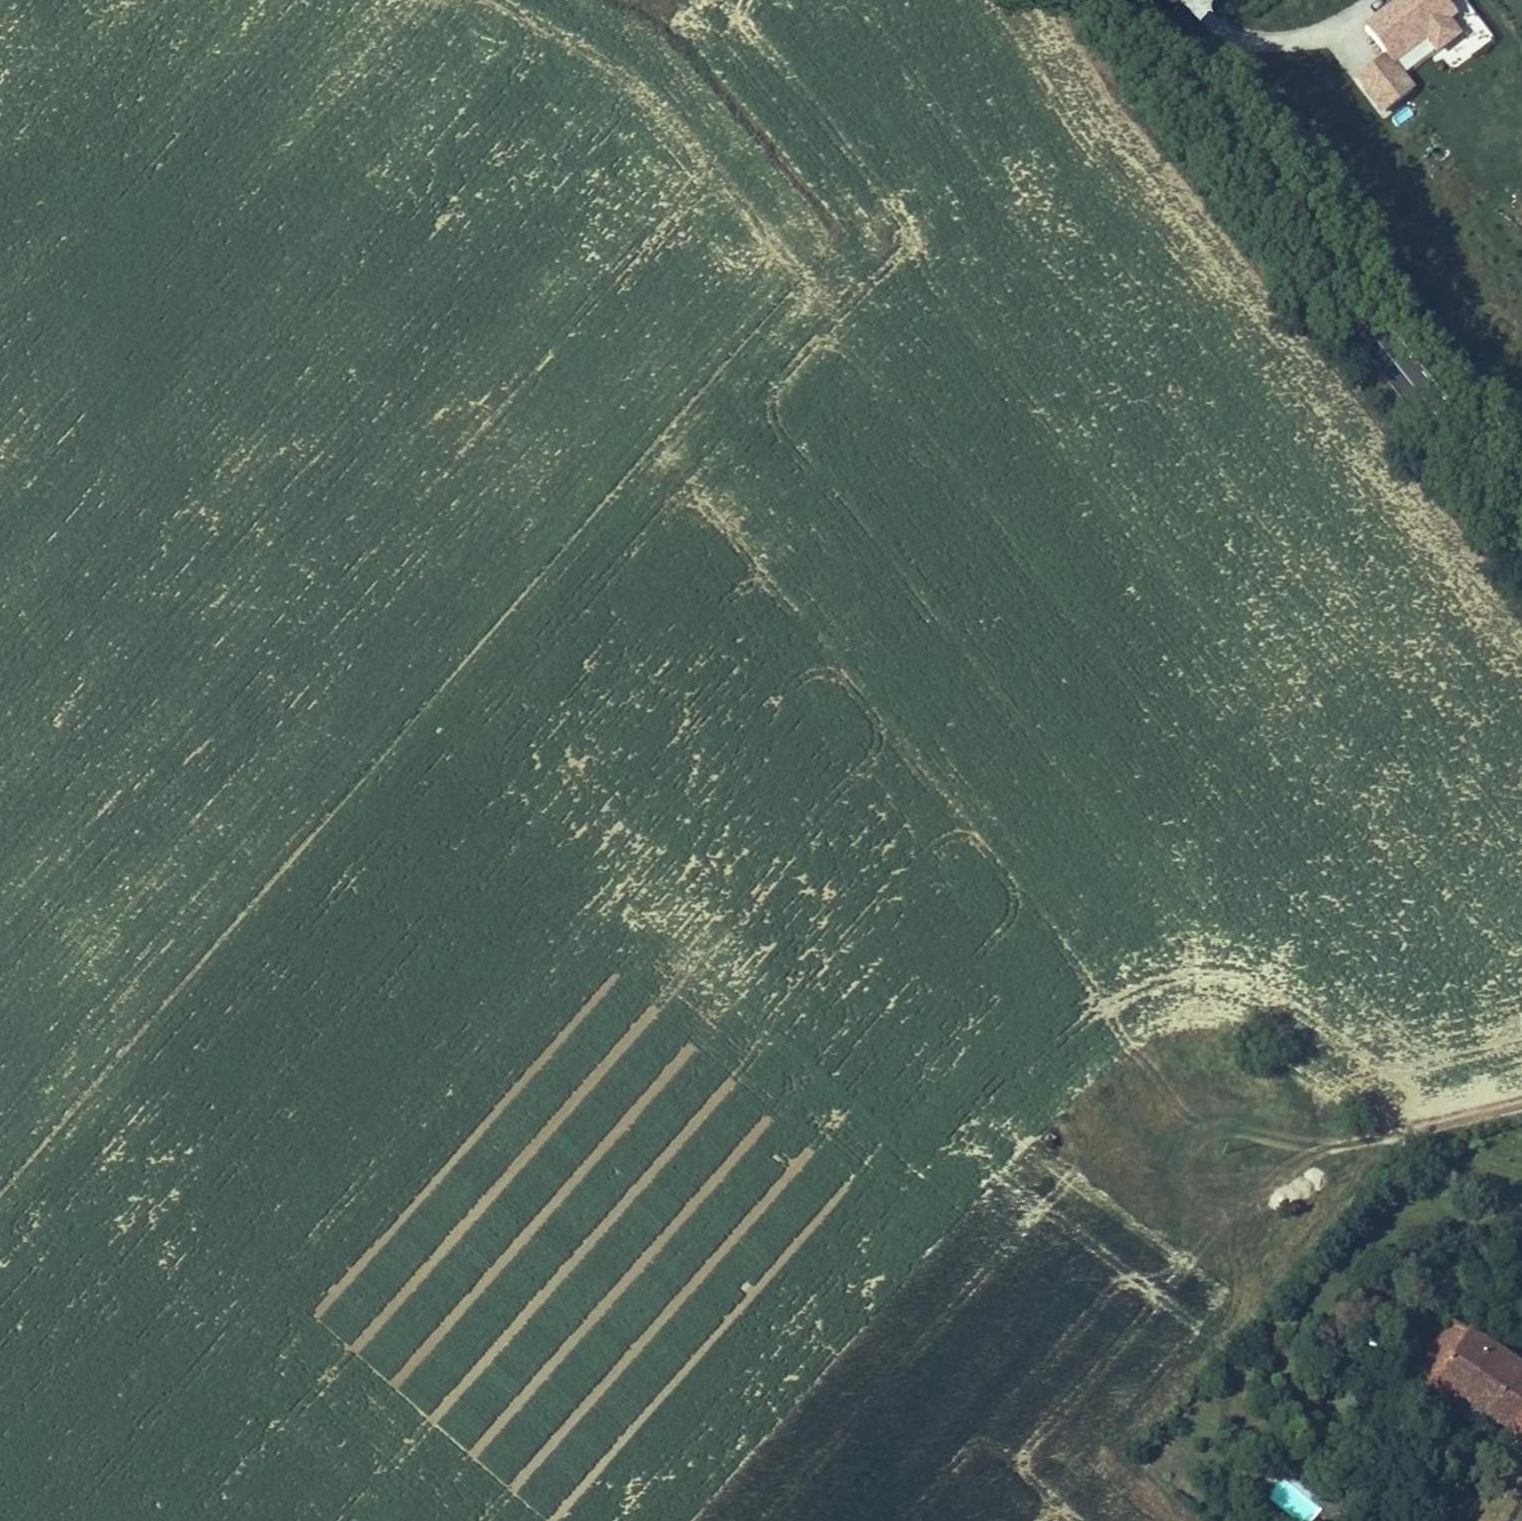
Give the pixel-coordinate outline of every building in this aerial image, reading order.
[(1494,43),(1465,0),(1456,0),(1447,6),(1443,0),(1399,0),(1360,26),(1383,59),(1354,78),(1382,118),(1418,94),(1405,76),(1436,55),(1448,74),(1494,43)] [(1521,1412),(1521,1375),(1460,1335),(1417,1395),(1481,1439),(1489,1426),(1505,1436),(1521,1412)] [(1505,1436),(1521,1447),(1521,1412),(1505,1436)] [(1275,1502),(1299,1520),(1311,1520),(1319,1511),(1289,1485),(1275,1502)]
